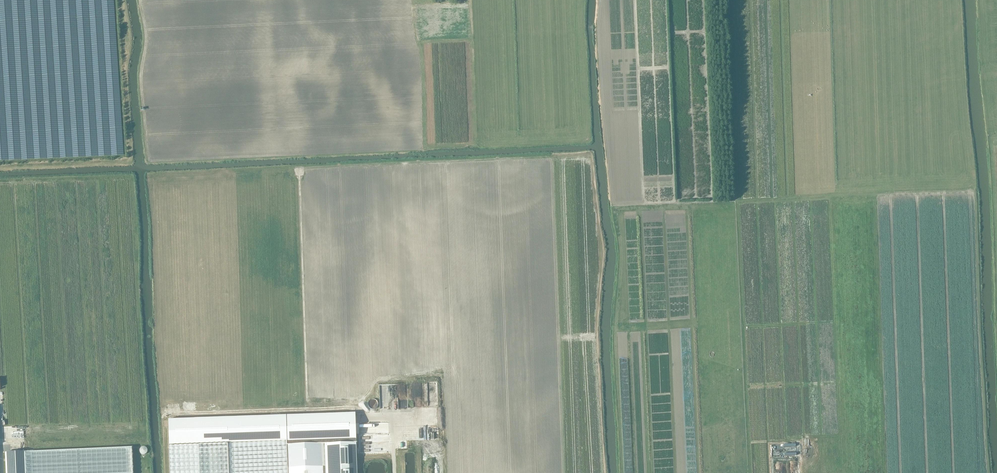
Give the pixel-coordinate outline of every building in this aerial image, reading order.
[(286,441),(287,445),(356,443),(356,434),(359,434),(359,424),(355,424),(355,413),(168,419),(169,444),(227,443),(228,443),(286,441)] [(287,467),(287,445),(286,441),(228,443),(229,472),(288,472),(287,467)] [(227,443),(169,444),(169,445),(170,472),(229,472),(227,443)] [(287,445),(288,472),(357,472),(356,443),(287,445)] [(5,453),(6,472),(133,472),(132,447),(79,450),(26,452),(5,453)]
